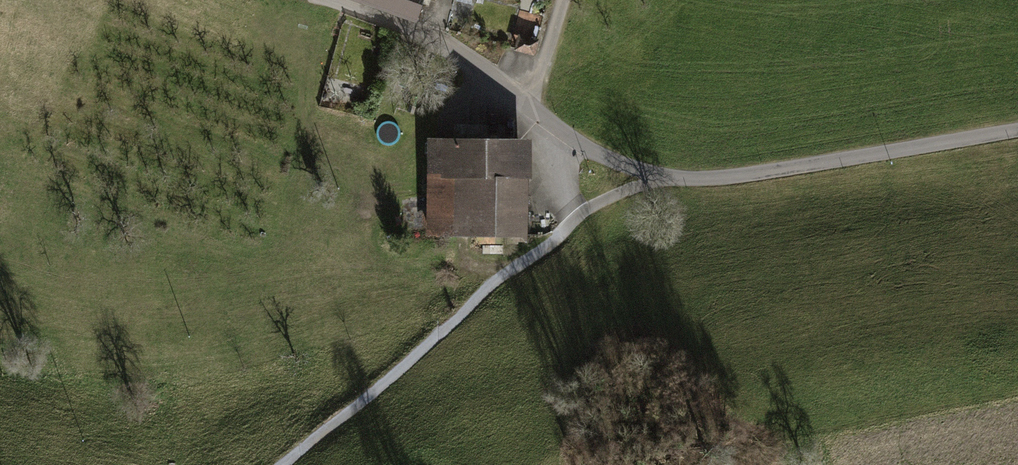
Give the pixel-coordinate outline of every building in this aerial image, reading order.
[(529,146),(433,144),(432,233),(528,234),(529,146)]
